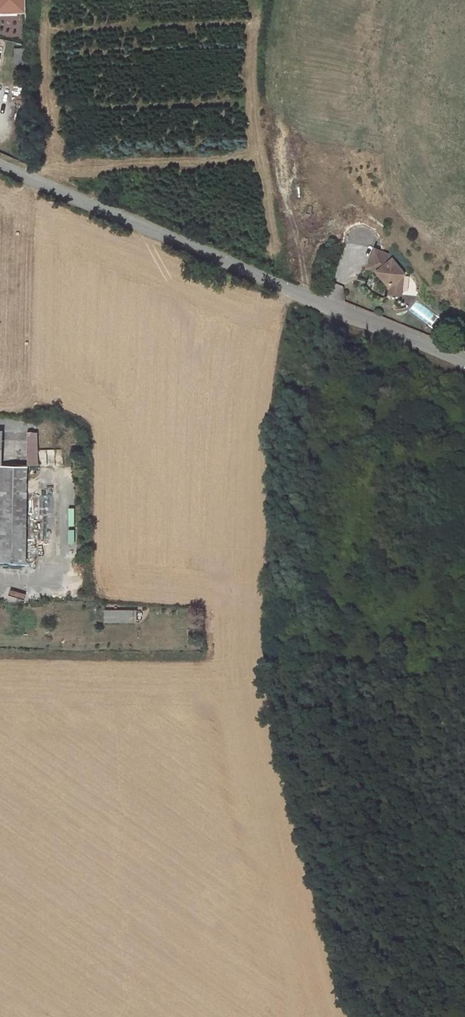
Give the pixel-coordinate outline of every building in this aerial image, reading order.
[(25,14),(25,0),(0,0),(0,15),(25,14)] [(375,250),(367,267),(377,271),(389,286),(388,293),(401,295),(402,283),(399,279),(403,274),(392,260),(390,261),(383,253),(375,250)] [(405,277),(401,293),(412,295),(415,280),(405,277)] [(416,301),(408,310),(430,327),(437,318),(416,301)] [(25,559),(24,460),(0,460),(0,559),(25,559)] [(136,623),(137,613),(106,612),(105,622),(136,623)] [(118,709),(120,694),(104,694),(104,709),(118,709)]
